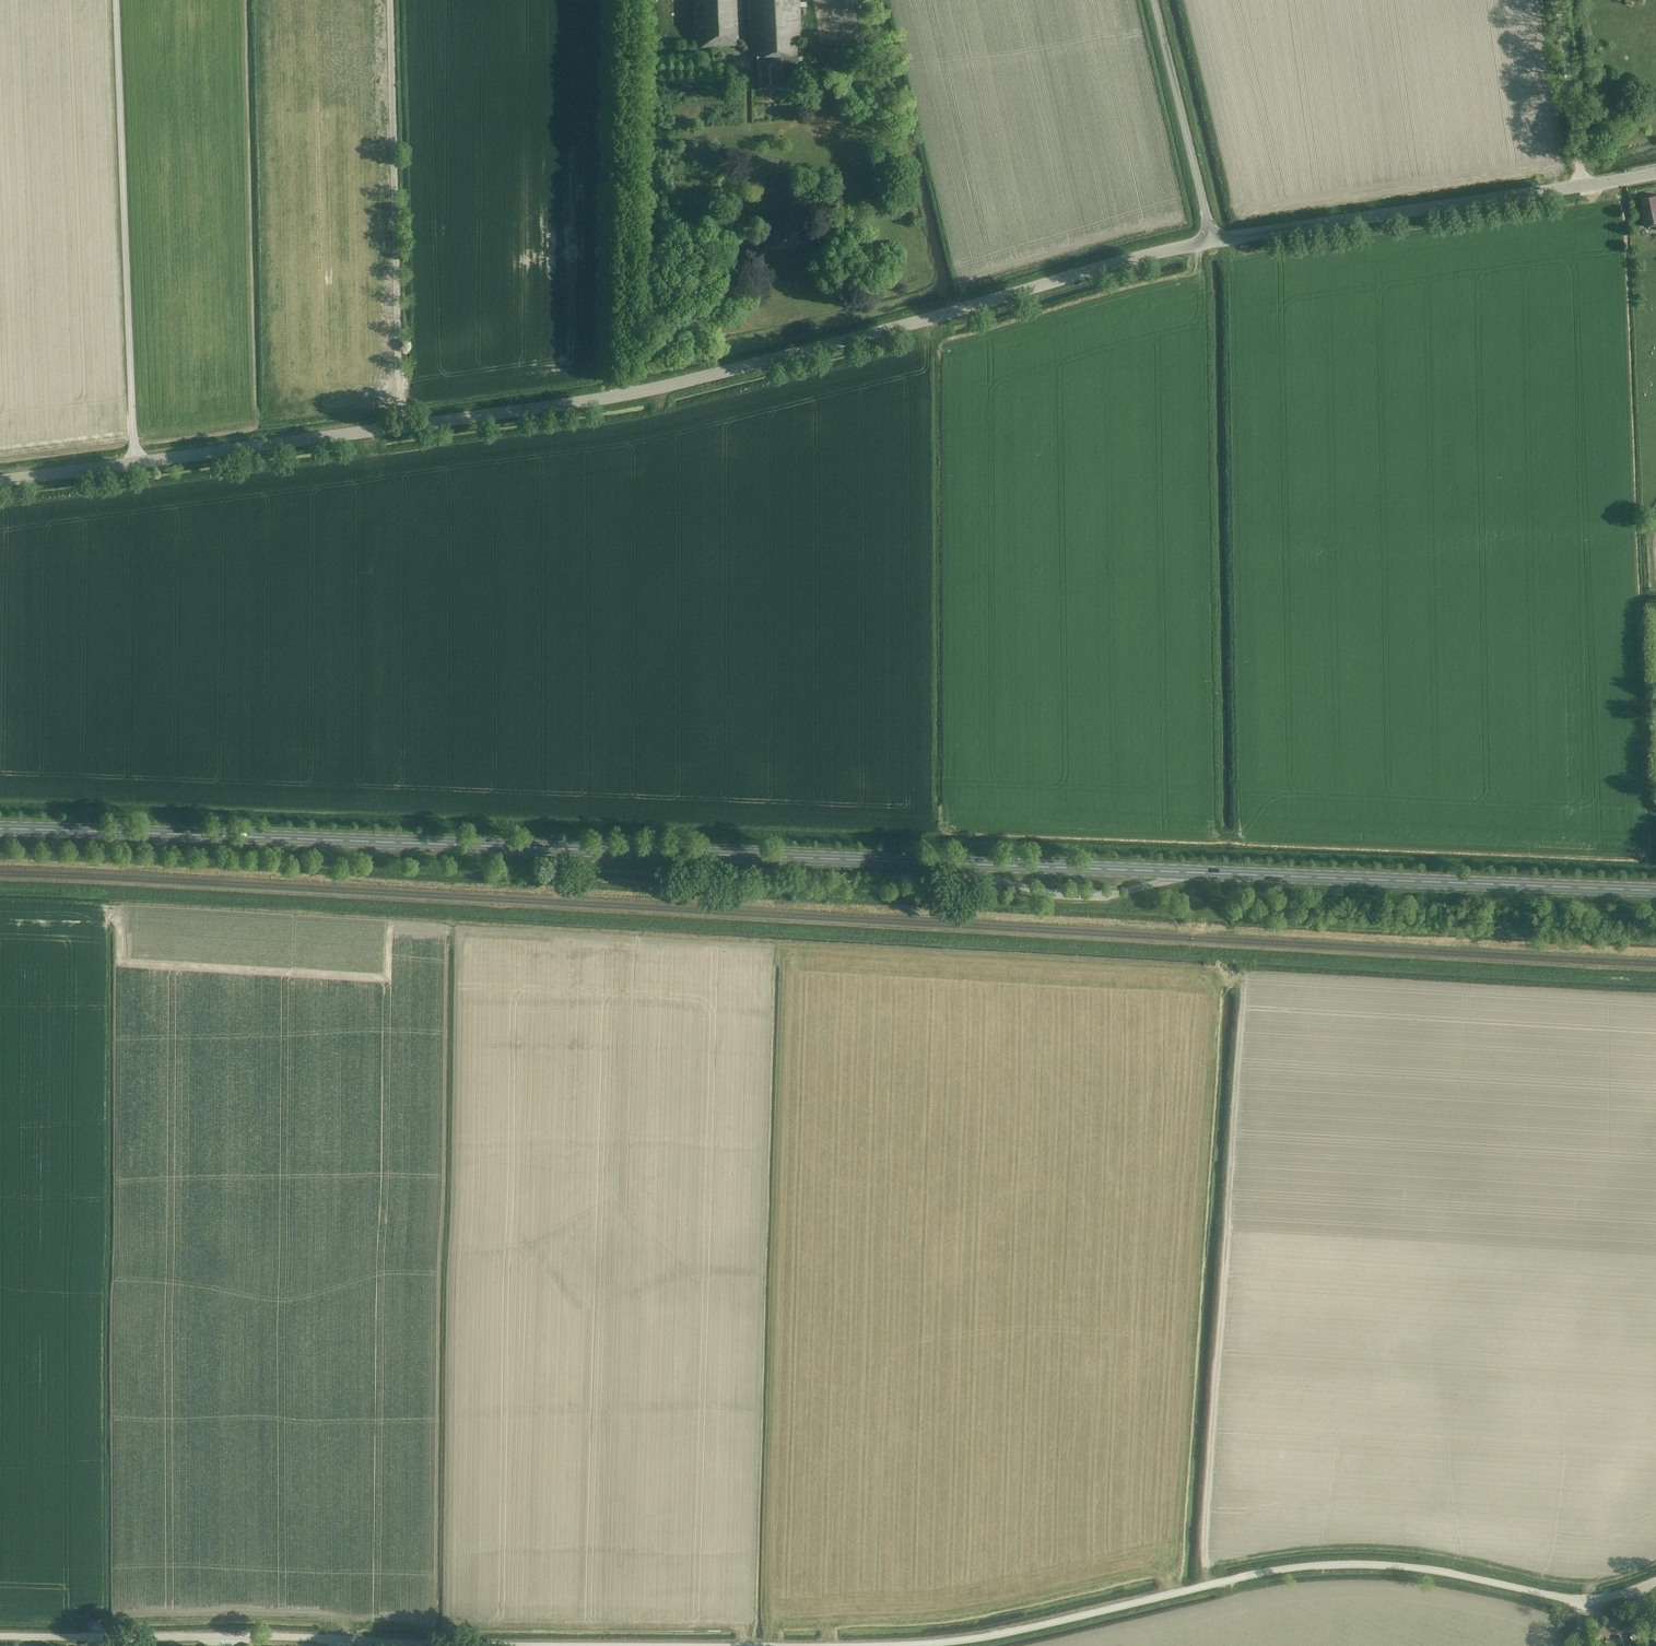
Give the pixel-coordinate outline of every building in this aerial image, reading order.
[(695,45),(743,43),(741,0),(693,0),(695,45)] [(800,0),(748,0),(750,55),(758,55),(759,88),(784,86),(783,61),(803,60),(800,0)] [(809,53),(819,53),(818,45),(809,45),(809,53)] [(1641,197),(1643,206),(1641,207),(1644,226),(1655,224),(1655,194),(1641,197)]
